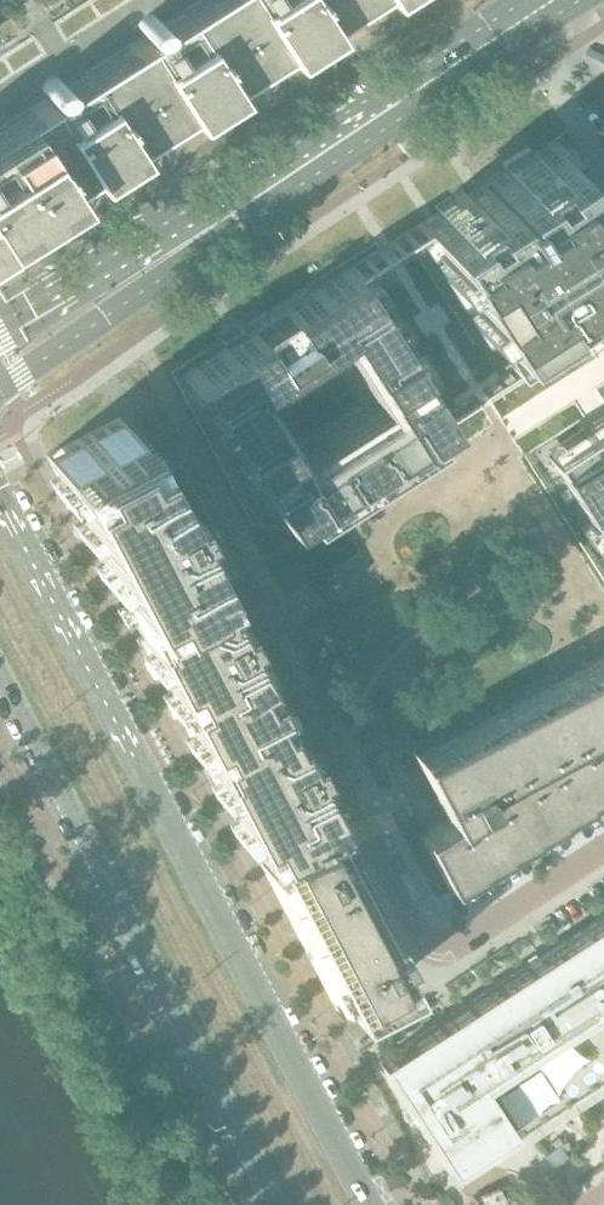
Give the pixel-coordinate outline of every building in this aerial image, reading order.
[(72,12),(20,45),(0,58),(0,231),(36,209),(33,204),(86,171),(89,175),(133,147),(130,143),(183,109),(186,113),(230,85),(227,81),(280,47),(283,52),(327,24),(324,19),(354,1),(355,0),(91,0),(72,12)] [(401,236),(470,344),(487,332),(514,373),(603,316),(603,229),(549,142),(530,154),(527,148),(500,165),(503,171),(463,197),(460,191),(433,208),(437,213),(401,236)] [(225,348),(186,373),(281,522),(298,511),(305,522),(307,521),(302,514),(316,505),(320,512),(354,491),(350,484),(427,435),(432,442),(434,440),(427,429),(443,419),(349,270),(245,336),(240,329),(221,342),(225,348)] [(50,455),(46,457),(48,460),(49,462),(53,468),(139,634),(159,672),(207,764),(226,801),(251,849),(316,815),(323,811),(324,811),(324,810),(300,764),(299,764),(296,758),(302,754),(294,739),(288,742),(279,725),(232,634),(231,635),(228,628),(234,625),(226,610),(220,613),(211,596),(212,595),(187,548),(216,532),(212,525),(182,467),(181,465),(177,459),(148,403),(132,412),(120,419),(116,420),(105,426),(101,428),(90,434),(86,436),(80,439),(76,441),(65,447),(61,449),(50,455)] [(547,458),(603,547),(603,422),(547,458)] [(583,729),(603,718),(603,647),(410,750),(447,819),(451,828),(454,826),(479,810),(505,793),(534,775),(560,758),(582,744),(581,742),(587,737),(583,729)] [(587,737),(581,742),(582,744),(560,758),(583,805),(586,803),(583,797),(603,786),(603,768),(587,737)] [(583,805),(560,758),(534,775),(556,822),(583,805)] [(556,822),(534,775),(505,793),(529,840),(556,822)] [(529,840),(505,793),(479,810),(504,856),(529,840)] [(504,856),(479,810),(454,826),(478,873),(504,856)] [(381,924),(346,857),(339,860),(316,815),(251,849),(336,1011),(344,1007),(344,1008),(401,979),(385,948),(391,945),(383,931),(378,934),(374,927),(381,924)] [(478,873),(454,826),(451,828),(447,819),(420,837),(449,892),(478,873)] [(548,953),(538,959),(451,1016),(378,1063),(449,1171),(508,1132),(517,1126),(522,1134),(603,1081),(603,916),(548,953)] [(566,1157),(557,1145),(543,1156),(553,1168),(566,1157)] [(486,1192),(472,1198),(475,1204),(492,1204),(486,1192)]
